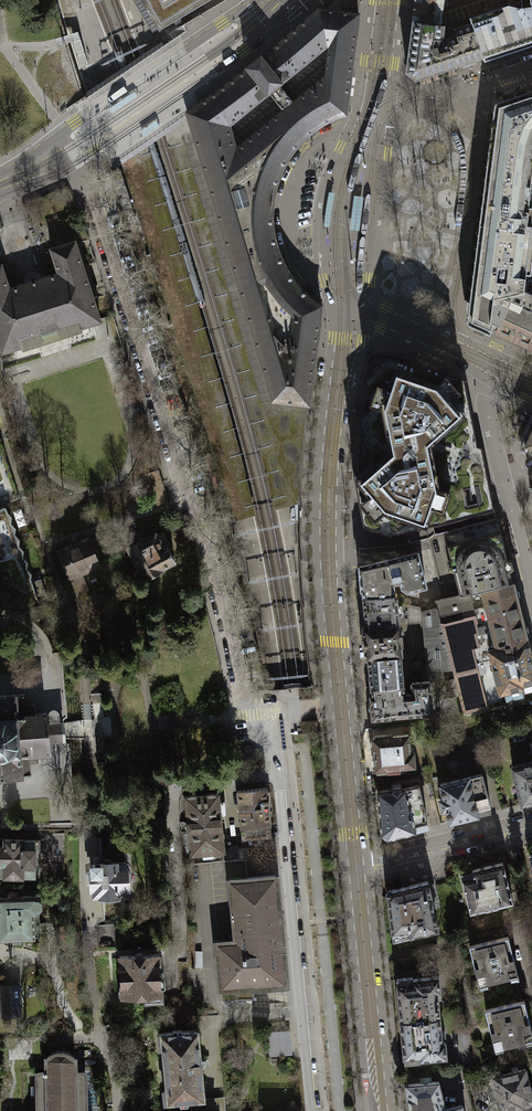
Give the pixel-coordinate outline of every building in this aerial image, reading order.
[(302,468),(292,467),(290,459),(291,459),(277,414),(282,412),(283,401),(272,400),(262,364),(254,340),(218,220),(200,159),(194,137),(187,114),(186,115),(166,63),(168,61),(160,34),(159,31),(140,0),(118,0),(121,8),(134,41),(147,79),(163,130),(177,172),(246,399),(274,509),(298,503),(301,503),(302,468)] [(159,31),(211,0),(140,0),(159,31)] [(318,10),(358,15),(359,4),(360,4),(360,2),(359,0),(329,0),(318,10)] [(413,23),(440,26),(442,7),(446,7),(447,0),(416,0),(414,20),(413,20),(413,23)] [(522,7),(521,9),(524,9),(531,7),(531,0),(521,0),(522,7)] [(483,58),(531,42),(531,7),(524,9),(521,9),(508,6),(470,19),(472,24),(483,58)] [(344,104),(347,104),(352,61),(358,15),(318,10),(290,34),(261,58),(261,57),(253,63),(246,69),(247,70),(224,87),(209,98),(187,114),(194,137),(200,159),(218,220),(254,340),(262,364),(272,400),(283,401),(308,405),(320,315),(316,315),(312,312),(303,306),(298,301),(294,297),(285,286),(278,277),(273,268),(269,258),(265,248),(263,238),(262,229),(261,221),(261,212),(262,201),(264,190),(266,181),(269,173),(273,163),(277,156),(283,147),(289,140),(296,132),(301,128),(303,126),(306,124),(311,120),(319,115),(328,110),(336,107),(344,104)] [(456,67),(447,43),(437,47),(438,41),(442,41),(443,27),(440,26),(413,23),(406,73),(415,80),(456,67)] [(456,67),(483,58),(472,24),(455,30),(457,37),(446,40),(447,43),(456,67)] [(476,225),(490,227),(513,229),(519,230),(531,232),(531,220),(530,219),(531,206),(527,206),(531,162),(531,90),(495,102),(491,107),(476,225)] [(320,311),(321,305),(319,305),(305,293),(300,287),(291,277),(282,261),(276,241),(273,224),(273,204),(277,184),(285,167),(296,151),(310,135),(325,124),(343,115),(345,115),(346,110),(347,104),(344,104),(336,107),(328,110),(319,115),(311,120),(306,124),(303,126),(301,128),(296,132),(289,140),(283,147),(277,156),(273,163),(269,173),(266,181),(264,190),(262,201),(261,212),(261,221),(262,229),(263,238),(265,248),(269,258),(273,268),(278,277),(285,286),(294,297),(298,301),(303,306),(312,312),(316,315),(320,315),(320,311)] [(112,173),(115,181),(123,178),(121,170),(112,173)] [(531,261),(531,232),(519,230),(513,229),(508,270),(506,284),(497,283),(483,281),(490,227),(476,225),(464,318),(465,324),(488,335),(491,327),(489,326),(493,300),(525,293),(526,280),(527,275),(530,275),(531,261)] [(2,265),(0,265),(0,348),(2,354),(22,348),(23,350),(82,331),(81,329),(101,322),(75,241),(50,249),(57,273),(9,289),(2,265)] [(96,263),(91,264),(98,284),(102,283),(96,263)] [(525,293),(493,300),(489,326),(491,327),(531,345),(531,295),(525,293)] [(531,414),(520,440),(523,441),(520,447),(531,452),(531,414)] [(18,608),(47,598),(41,579),(32,582),(31,580),(31,574),(27,570),(27,569),(27,563),(23,559),(23,557),(23,551),(19,547),(19,546),(19,540),(15,536),(15,535),(16,528),(11,525),(11,523),(12,517),(8,513),(5,508),(0,510),(0,603),(18,608)] [(454,570),(459,593),(512,580),(501,530),(495,531),(493,521),(444,532),(450,557),(447,562),(449,568),(454,570)] [(160,569),(173,562),(174,557),(170,550),(173,549),(163,532),(156,536),(155,534),(144,540),(129,548),(134,558),(139,568),(140,568),(145,578),(161,569),(160,569)] [(88,538),(57,551),(68,578),(70,578),(77,574),(100,565),(88,538)] [(417,551),(360,567),(362,596),(394,593),(393,581),(401,580),(403,587),(408,589),(425,585),(417,551)] [(82,587),(77,574),(70,578),(84,612),(96,607),(86,585),(82,587)] [(436,608),(449,658),(527,638),(512,580),(459,593),(435,600),(436,608)] [(362,596),(365,627),(399,625),(396,593),(394,593),(362,596)] [(449,658),(436,608),(423,610),(427,671),(452,669),(449,658)] [(401,653),(399,625),(365,627),(362,628),(364,656),(368,656),(401,653)] [(501,691),(522,686),(523,690),(531,688),(531,659),(527,638),(449,658),(452,669),(454,678),(459,694),(463,712),(504,701),(501,691)] [(368,656),(370,687),(403,685),(401,653),(368,656)] [(459,694),(454,678),(445,681),(450,697),(459,694)] [(403,685),(370,687),(371,694),(369,694),(370,703),(368,703),(368,709),(371,709),(371,717),(432,713),(429,680),(412,681),(413,694),(404,694),(403,685)] [(31,775),(30,762),(38,761),(37,753),(49,752),(49,741),(65,740),(63,722),(47,723),(46,712),(34,713),(33,705),(25,706),(24,693),(0,695),(0,777),(31,775)] [(375,738),(372,738),(374,757),(371,757),(372,768),(376,767),(376,769),(387,768),(388,771),(400,770),(399,766),(414,765),(413,751),(409,752),(408,734),(384,736),(384,733),(375,734),(375,738)] [(509,766),(519,804),(531,801),(531,760),(509,766)] [(480,773),(439,783),(442,797),(438,798),(442,812),(445,811),(447,821),(489,811),(480,773)] [(416,784),(375,791),(379,832),(387,836),(425,825),(416,784)] [(241,826),(242,826),(243,839),(270,836),(269,823),(270,823),(269,812),(270,812),(269,798),(267,799),(266,788),(238,790),(241,826)] [(218,793),(216,793),(214,792),(211,792),(209,792),(207,794),(196,795),(194,794),(192,794),(189,794),(187,796),(185,796),(188,822),(187,824),(187,826),(187,829),(189,831),(191,854),(224,851),(225,861),(240,859),(238,845),(234,845),(230,846),(231,848),(224,849),(220,806),(218,793)] [(0,839),(0,877),(35,877),(35,866),(39,866),(40,848),(39,848),(39,840),(36,840),(23,840),(23,839),(0,839)] [(111,898),(114,895),(114,894),(117,894),(117,893),(127,893),(127,886),(126,869),(125,862),(112,863),(112,862),(109,859),(105,859),(102,862),(102,863),(99,864),(92,864),(92,871),(93,888),(94,887),(94,893),(101,893),(101,895),(104,894),(104,895),(107,898),(111,898)] [(245,859),(225,861),(227,880),(230,880),(240,879),(240,872),(247,871),(245,859)] [(471,875),(460,878),(468,911),(510,901),(501,863),(470,870),(471,875)] [(240,879),(230,880),(235,934),(239,934),(240,940),(217,943),(221,987),(223,987),(223,986),(241,986),(282,982),(285,982),(283,967),(284,967),(284,965),(275,877),(275,875),(240,879)] [(384,891),(394,938),(436,929),(426,883),(384,891)] [(39,910),(42,907),(41,901),(38,898),(37,898),(37,895),(18,896),(18,891),(10,891),(10,897),(0,897),(0,939),(12,938),(12,943),(21,942),(21,938),(35,937),(33,912),(38,912),(38,910),(39,910)] [(478,984),(516,974),(506,935),(468,944),(478,984)] [(163,1000),(162,987),(165,985),(165,978),(161,976),(160,953),(144,954),(142,951),(136,952),(135,954),(119,955),(122,997),(146,995),(146,1000),(163,1000)] [(439,978),(397,982),(401,1020),(443,1016),(439,978)] [(2,986),(2,999),(0,999),(0,1015),(20,1014),(19,985),(2,986)] [(522,1000),(484,1010),(494,1048),(531,1039),(522,1000)] [(443,1016),(401,1020),(405,1063),(447,1059),(443,1016)] [(165,1033),(158,1034),(159,1047),(162,1046),(166,1089),(163,1090),(165,1102),(171,1102),(180,1101),(180,1105),(188,1104),(188,1101),(205,1099),(205,1098),(202,1069),(204,1068),(205,1068),(204,1061),(203,1060),(201,1060),(198,1029),(181,1031),(181,1028),(173,1029),(173,1032),(165,1032),(165,1033)] [(287,1031),(268,1033),(271,1055),(289,1053),(287,1031)] [(85,1071),(83,1071),(75,1071),(75,1066),(75,1057),(74,1057),(73,1056),(69,1053),(63,1051),(57,1052),(51,1054),(47,1058),(46,1058),(46,1070),(43,1070),(43,1072),(37,1072),(37,1079),(35,1079),(35,1083),(37,1083),(37,1086),(34,1086),(35,1096),(37,1096),(37,1097),(31,1097),(31,1108),(38,1108),(38,1110),(86,1110),(85,1071)] [(492,1076),(500,1110),(521,1105),(522,1109),(531,1106),(531,1104),(524,1069),(492,1076)] [(405,1085),(408,1110),(465,1110),(464,1103),(447,1106),(440,1083),(405,1085)] [(205,1098),(205,1099),(206,1110),(222,1110),(226,1110),(224,1096),(205,1098)]
